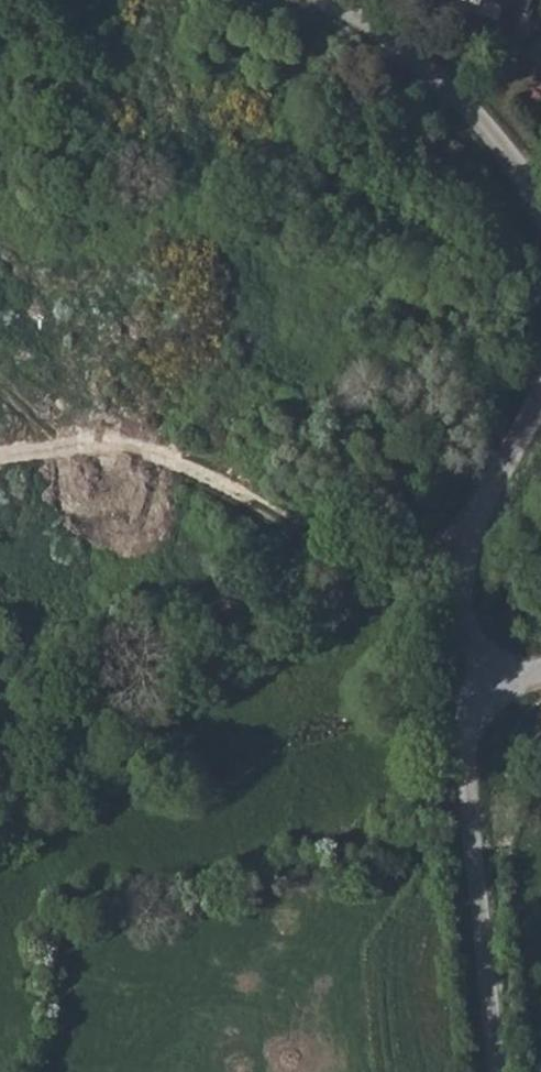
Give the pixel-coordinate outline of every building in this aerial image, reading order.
[(504,5),(505,4),(527,12),(532,0),(490,0),(504,5)]
